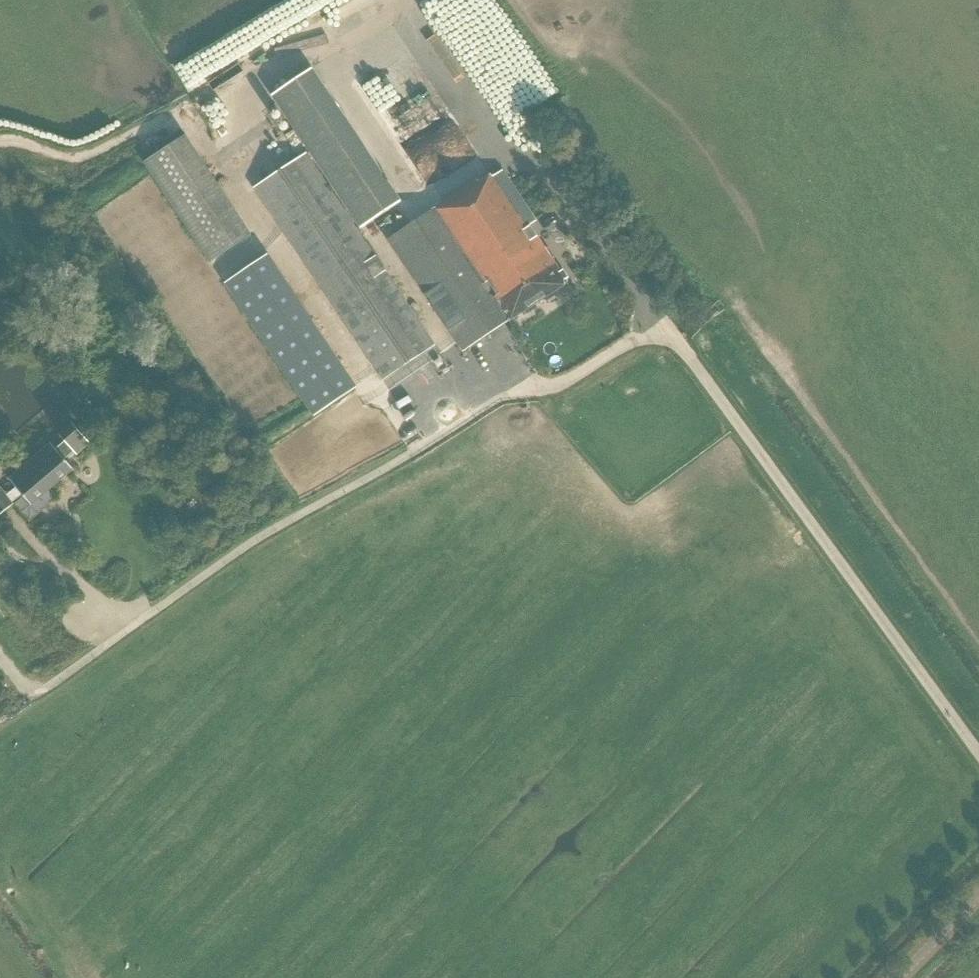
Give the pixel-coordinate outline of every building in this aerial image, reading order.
[(377,65),(359,81),(397,124),(415,108),(377,65)] [(399,199),(313,68),(270,97),(308,154),(357,228),(399,199)] [(513,86),(494,96),(501,110),(514,103),(517,109),(535,99),(528,85),(516,91),(513,86)] [(440,148),(454,142),(446,124),(432,131),(440,148)] [(211,262),(252,235),(186,135),(146,161),(211,262)] [(357,228),(308,154),(255,188),(383,380),(435,345),(382,264),(357,228)] [(480,183),(478,180),(389,239),(464,351),(568,283),(566,280),(569,278),(567,275),(565,277),(530,226),(537,221),(503,171),(496,175),(495,174),(480,183)] [(355,389),(266,256),(226,283),(315,416),(355,389)] [(74,424),(60,435),(66,442),(57,449),(52,443),(9,479),(16,487),(8,494),(0,485),(0,513),(2,515),(16,503),(15,502),(23,495),(32,505),(74,469),(68,462),(76,455),(78,457),(91,445),(74,424)]
